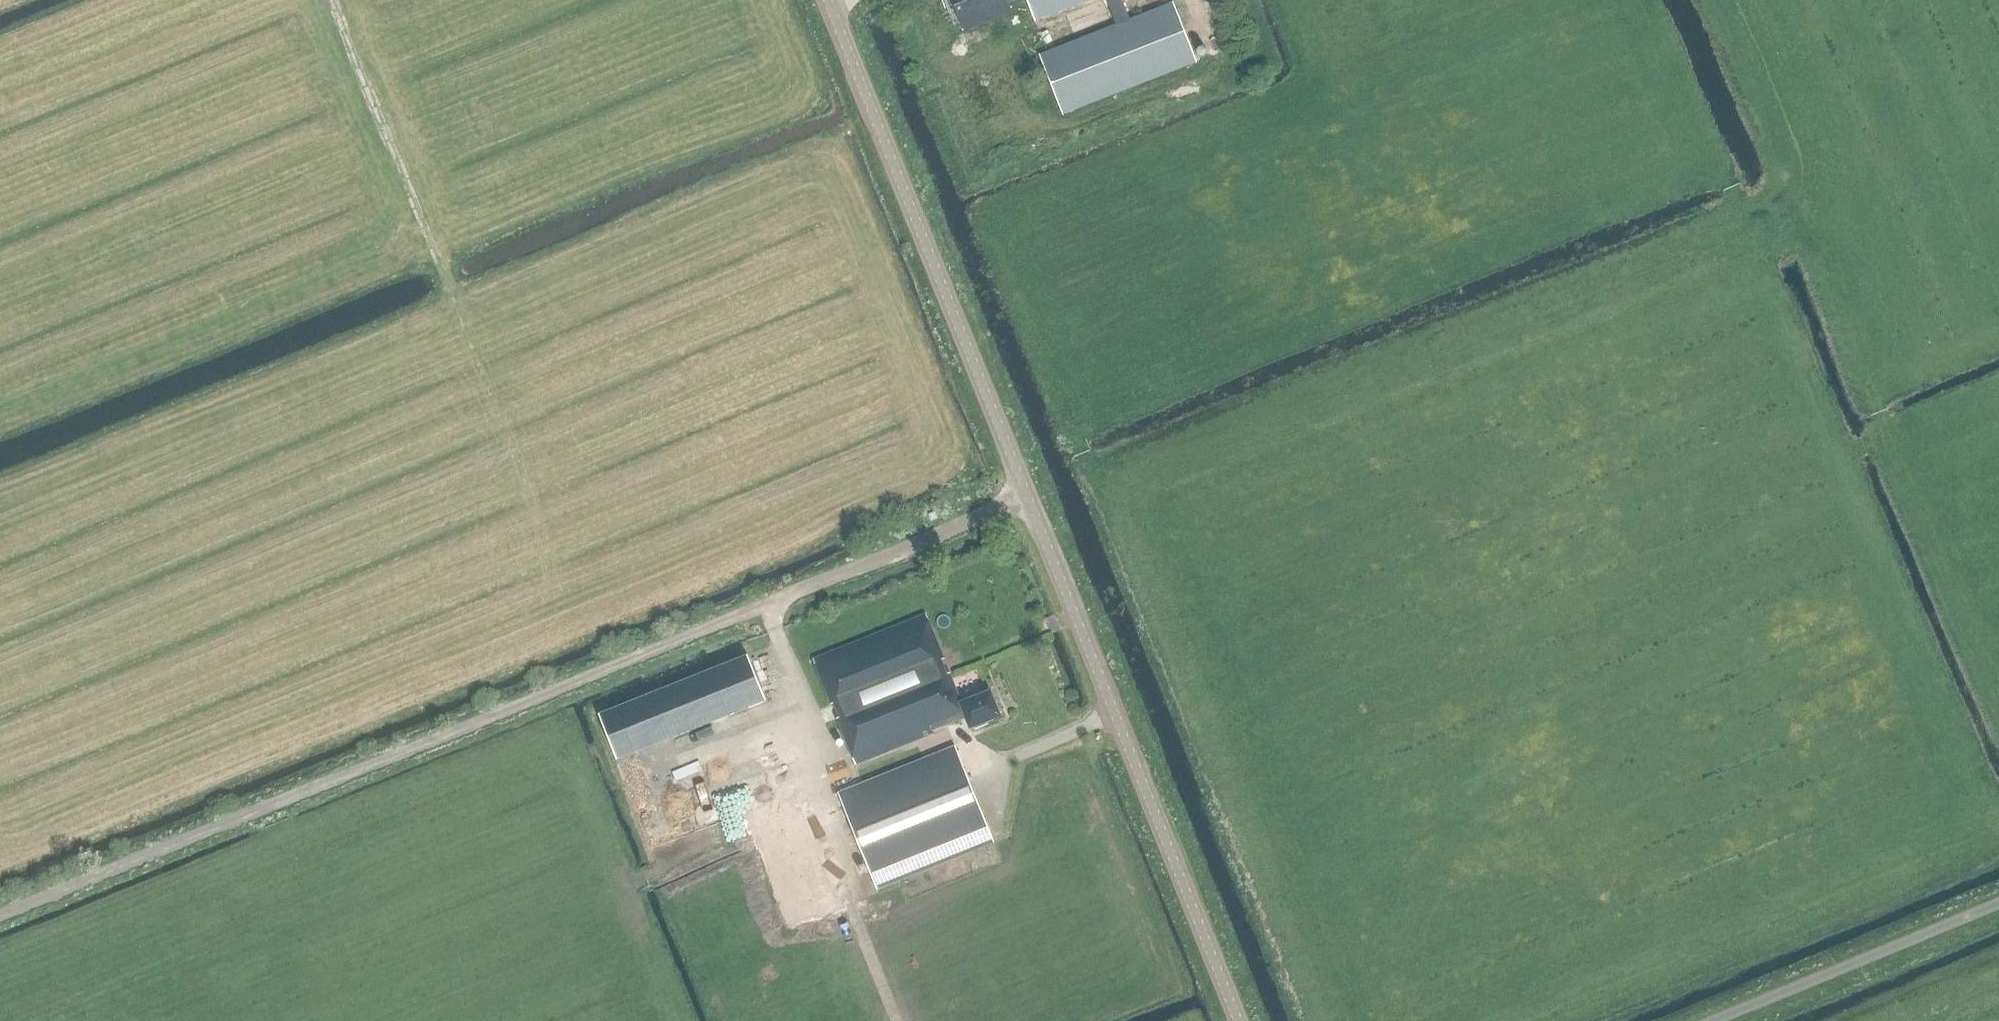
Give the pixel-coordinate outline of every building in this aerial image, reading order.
[(971,18),(1016,0),(963,0),(971,18)] [(1044,17),(1088,0),(1037,0),(1044,17)] [(1039,54),(1062,115),(1196,62),(1173,2),(1129,19),(1121,0),(1120,0),(1109,4),(1117,24),(1039,54)] [(973,729),(999,719),(988,693),(962,705),(949,674),(946,675),(941,663),(945,661),(926,614),(813,662),(832,708),(837,707),(843,720),(837,722),(855,767),(950,727),(949,727),(969,718),(973,729)] [(711,670),(729,716),(766,701),(747,656),(711,670)] [(711,670),(635,701),(653,746),(729,716),(711,670)] [(653,746),(635,701),(599,715),(617,761),(653,746)] [(838,797),(877,891),(993,843),(954,749),(838,797)] [(785,870),(806,861),(790,825),(769,834),(785,870)]
